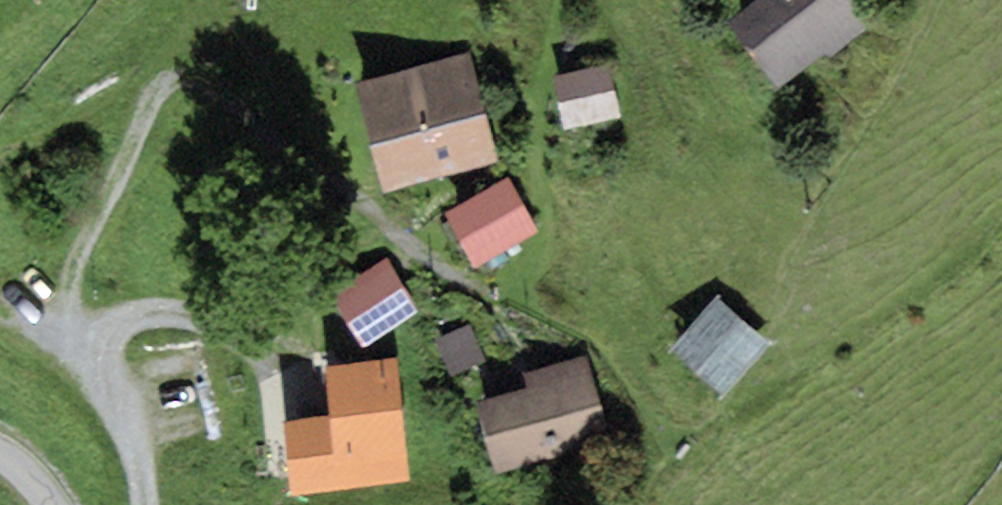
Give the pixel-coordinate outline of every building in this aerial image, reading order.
[(728,21),(779,87),(827,50),(832,57),(871,27),(851,0),(755,0),(728,21)] [(469,51),(353,81),(382,191),(497,160),(469,51)] [(610,63),(553,75),(565,129),(622,117),(610,63)] [(506,176),(443,213),(476,268),(539,231),(506,176)] [(387,256),(328,292),(364,349),(422,313),(387,256)] [(772,343),(719,294),(670,347),(724,396),(772,343)] [(471,323),(435,338),(452,375),(487,359),(471,323)] [(527,387),(474,401),(493,472),(610,441),(587,354),(523,371),(527,387)] [(329,415),(281,420),(290,494),(409,480),(395,357),(323,366),(329,415)]
